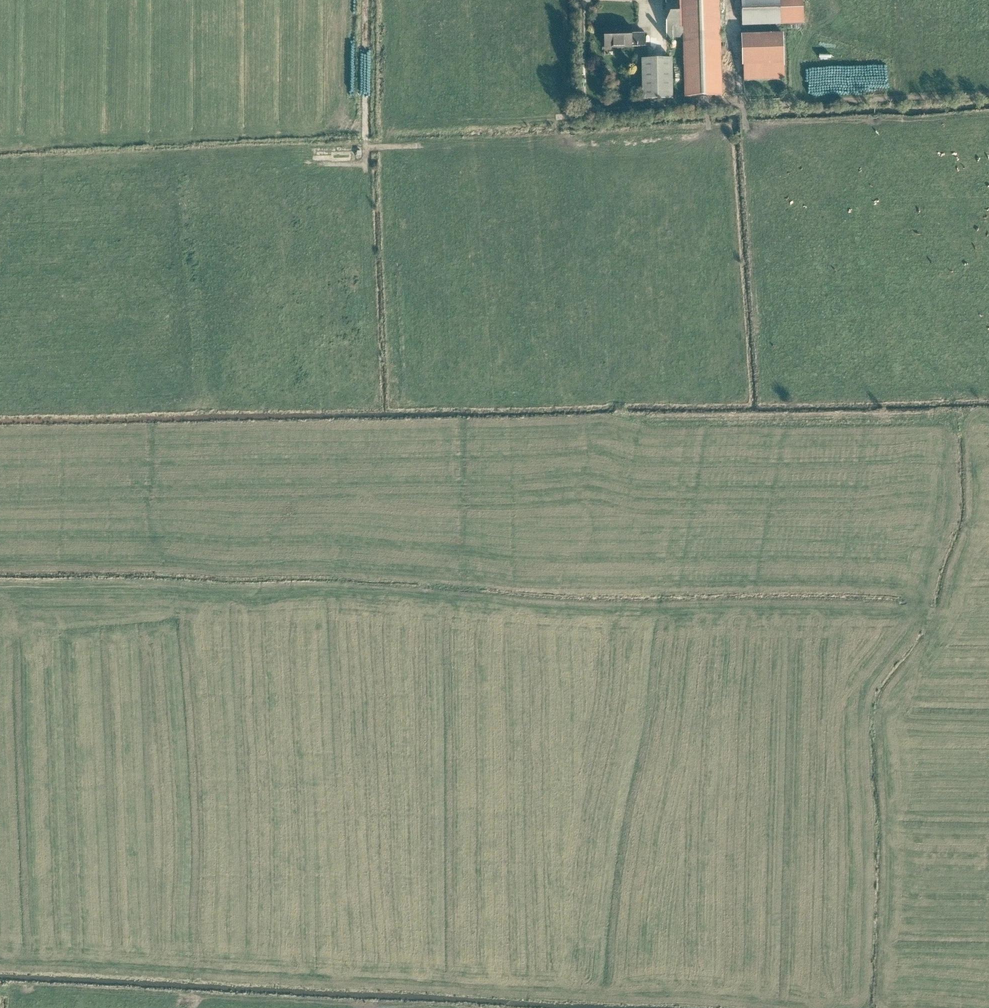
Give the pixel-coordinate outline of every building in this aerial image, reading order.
[(723,93),(720,0),(664,0),(666,37),(685,36),(687,94),(723,93)] [(740,23),(805,21),(805,0),(739,0),(740,23)] [(631,25),(601,25),(602,45),(631,44),(631,25)] [(743,31),(745,77),(782,76),(781,29),(743,31)] [(641,55),(642,96),(672,95),(670,54),(641,55)]
